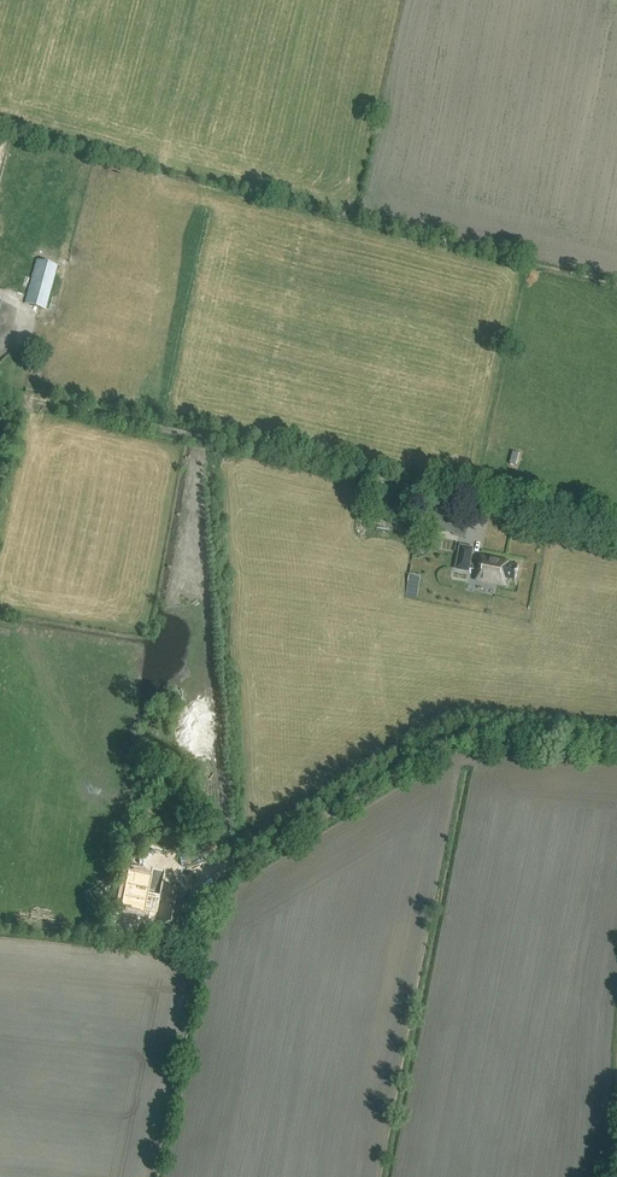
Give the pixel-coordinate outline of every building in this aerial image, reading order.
[(58,265),(36,259),(24,303),(46,309),(58,265)] [(0,439),(0,449),(6,451),(9,441),(0,439)] [(509,460),(516,463),(519,452),(512,450),(509,460)] [(429,527),(451,533),(453,527),(430,521),(429,527)] [(515,582),(518,565),(518,564),(517,566),(508,564),(508,562),(481,557),(479,565),(470,564),(472,549),(461,546),(456,569),(468,571),(468,569),(478,571),(476,580),(503,586),(505,579),(515,580),(514,582),(515,582)] [(172,809),(163,811),(168,835),(177,833),(172,809)] [(177,930),(184,897),(178,895),(179,890),(167,888),(166,887),(166,888),(156,886),(153,899),(163,901),(158,926),(177,930)]
